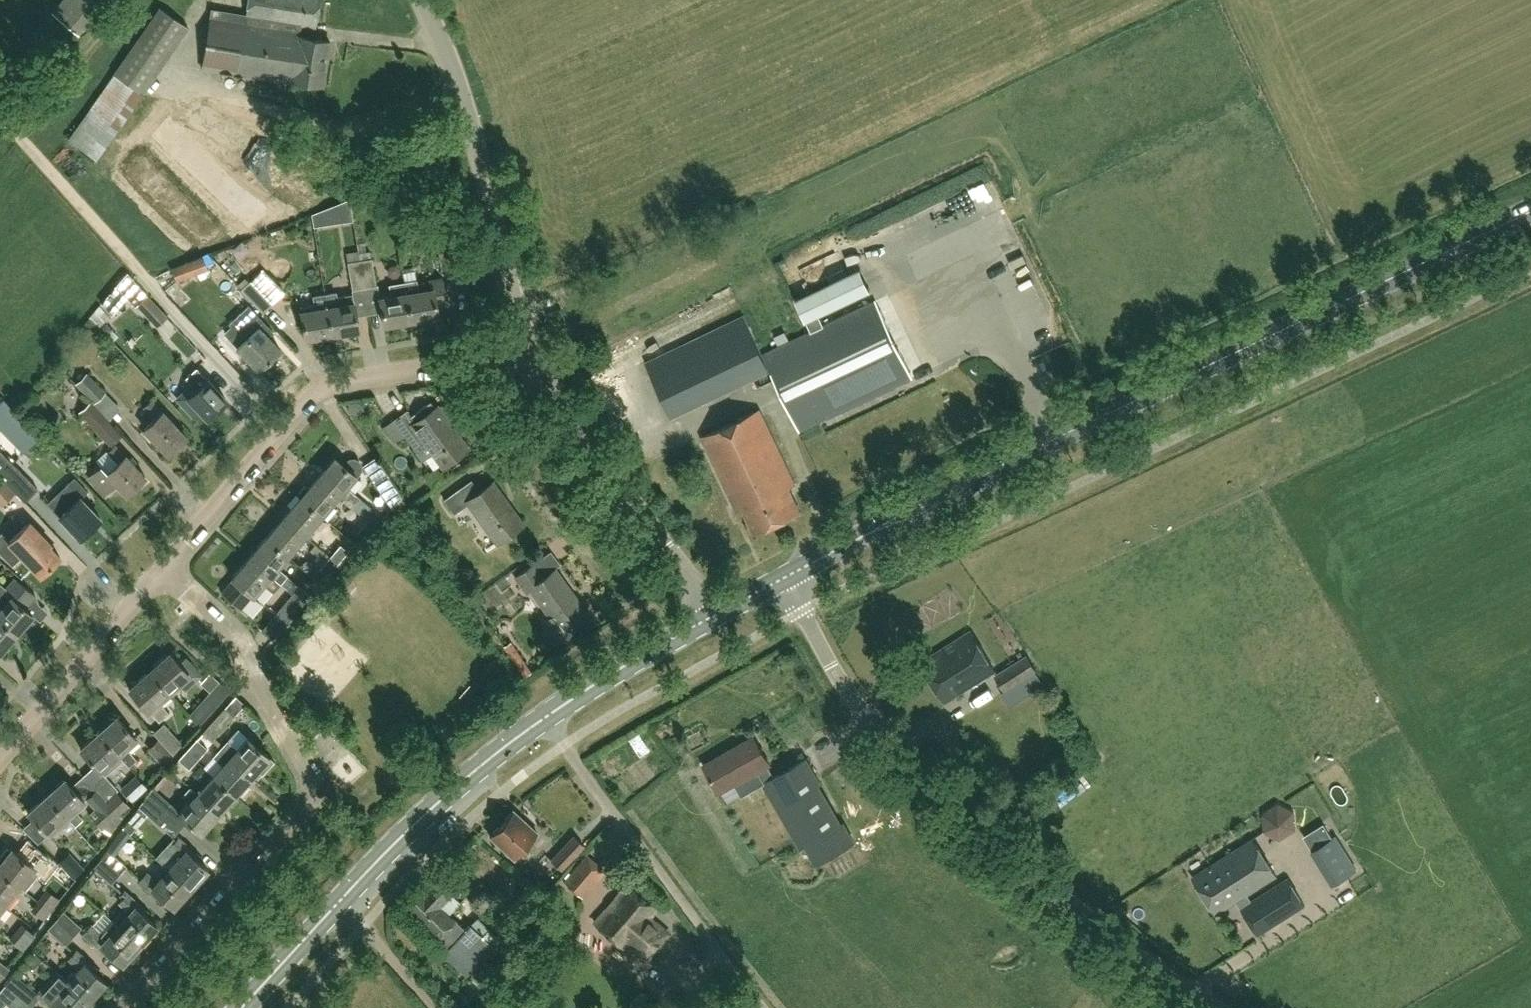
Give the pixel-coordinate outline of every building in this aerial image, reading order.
[(58,9),(83,29),(107,0),(65,0),(58,9)] [(301,24),(315,26),(320,0),(246,0),(244,13),(210,7),(200,66),(290,81),(290,78),(322,84),(329,41),(299,36),(301,24)] [(142,92),(187,27),(160,8),(114,73),(142,92)] [(350,198),(337,203),(340,222),(353,220),(350,198)] [(454,272),(447,229),(435,231),(442,274),(454,272)] [(823,261),(817,249),(791,261),(797,273),(823,261)] [(365,287),(359,253),(358,250),(346,252),(352,289),(365,287)] [(376,285),(371,257),(370,251),(359,253),(365,287),(376,285)] [(207,268),(202,255),(171,267),(176,281),(207,268)] [(860,268),(795,299),(811,332),(824,325),(819,315),(871,290),(860,268)] [(128,272),(116,286),(127,297),(134,305),(136,304),(146,294),(128,272)] [(436,304),(448,302),(444,277),(429,280),(431,288),(418,290),(416,280),(404,282),(407,297),(411,320),(438,315),(436,304)] [(272,304),(250,280),(241,288),(253,300),(252,302),(262,313),(272,304)] [(411,320),(407,297),(404,282),(390,285),(392,295),(379,297),(384,325),(411,320)] [(669,335),(730,299),(723,287),(662,322),(669,335)] [(358,329),(353,301),(352,293),(337,296),(337,291),(324,293),(332,334),(358,329)] [(332,334),(324,293),(313,295),(314,304),(299,307),(304,338),(332,334)] [(167,316),(146,294),(136,304),(157,325),(167,316)] [(912,377),(876,301),(824,325),(811,332),(762,354),(770,370),(799,431),(912,377)] [(279,349),(260,328),(265,323),(259,316),(262,313),(252,302),(229,323),(232,326),(225,332),(238,345),(236,346),(258,369),(279,349)] [(646,362),(672,417),(765,372),(770,370),(762,354),(744,315),(646,362)] [(107,322),(100,328),(106,334),(111,329),(112,328),(107,322)] [(126,356),(136,349),(123,330),(113,337),(126,356)] [(76,341),(65,348),(73,361),(84,353),(76,341)] [(1519,365),(1518,349),(1505,349),(1505,365),(1519,365)] [(226,399),(206,379),(203,382),(192,370),(185,377),(196,389),(181,403),(191,414),(198,408),(207,417),(226,399)] [(104,392),(86,373),(75,383),(94,402),(104,392)] [(3,400),(0,403),(0,422),(26,448),(39,436),(3,400)] [(187,436),(162,410),(161,411),(151,400),(143,407),(154,418),(143,428),(168,454),(187,436)] [(439,406),(438,405),(436,406),(432,401),(412,415),(408,410),(395,420),(405,434),(424,460),(434,453),(444,466),(469,447),(449,419),(451,414),(445,405),(439,406)] [(97,431),(107,422),(88,402),(78,411),(97,431)] [(363,402),(349,404),(351,415),(365,412),(363,402)] [(795,483),(760,409),(701,437),(736,511),(742,508),(754,534),(801,511),(789,486),(795,483)] [(395,420),(384,427),(395,442),(405,434),(395,420)] [(144,476),(125,454),(123,456),(113,445),(106,452),(116,462),(106,471),(100,465),(87,477),(103,493),(115,482),(125,494),(144,476)] [(0,450),(0,476),(25,501),(37,488),(0,450)] [(348,486),(357,476),(357,475),(360,473),(362,469),(361,465),(359,461),(355,459),(351,459),(347,462),(345,466),(334,456),(317,476),(342,498),(353,507),(361,497),(348,486)] [(377,459),(362,465),(369,483),(385,477),(377,459)] [(300,497),(322,516),(334,502),(337,504),(342,498),(317,476),(308,486),(304,486),(299,492),(300,496),(300,497)] [(402,497),(388,476),(376,485),(393,508),(402,497)] [(0,477),(0,505),(1,506),(14,492),(0,477)] [(524,523),(493,481),(481,490),(473,479),(444,500),(453,512),(459,508),(468,501),(498,542),(524,523)] [(100,518),(74,491),(75,490),(69,483),(48,503),(59,514),(58,515),(79,537),(100,518)] [(311,530),(322,516),(300,497),(283,516),(308,538),(313,532),(311,530)] [(308,538),(283,516),(266,536),(289,555),(300,542),(303,544),(308,538)] [(49,545),(50,544),(29,521),(9,540),(1,532),(0,533),(0,552),(12,565),(21,555),(40,575),(59,556),(49,545)] [(366,539),(376,527),(369,521),(359,533),(366,539)] [(322,534),(314,543),(338,563),(349,550),(341,543),(337,548),(322,534)] [(278,568),(289,555),(266,536),(249,556),(281,584),(288,575),(278,568)] [(338,563),(314,543),(309,550),(318,559),(316,561),(322,566),(320,567),(328,574),(338,563)] [(281,584),(249,556),(232,576),(231,577),(233,578),(221,592),(240,608),(252,595),(254,596),(255,596),(254,595),(263,585),(273,593),(281,584)] [(588,613),(555,568),(543,576),(534,563),(515,577),(526,592),(530,589),(549,616),(542,621),(556,640),(555,641),(557,645),(578,630),(573,624),(588,613)] [(23,606),(34,594),(14,576),(0,593),(0,620),(16,633),(23,625),(26,626),(32,619),(30,616),(32,614),(23,606)] [(312,594),(301,584),(293,594),(304,603),(312,594)] [(304,603),(293,594),(277,612),(288,621),(304,603)] [(0,620),(0,651),(16,633),(0,620)] [(322,704),(361,662),(319,624),(295,650),(305,659),(300,665),(294,659),(284,670),(322,704)] [(995,670),(975,637),(971,631),(922,662),(946,700),(975,682),(995,670)] [(509,646),(501,650),(512,667),(519,663),(509,646)] [(203,675),(186,656),(178,662),(170,653),(149,671),(171,696),(182,687),(185,690),(203,675)] [(1005,690),(1036,671),(1026,656),(995,675),(1005,690)] [(171,696),(149,671),(129,688),(158,722),(168,713),(161,705),(171,696)] [(206,696),(187,716),(198,726),(217,706),(206,696)] [(225,708),(202,732),(211,741),(234,716),(225,708)] [(136,738),(116,716),(98,732),(118,754),(129,766),(137,759),(126,747),(136,738)] [(182,743),(164,723),(154,732),(173,754),(182,743)] [(694,729),(677,737),(683,749),(700,741),(694,729)] [(118,754),(98,732),(80,748),(99,770),(118,754)] [(219,748),(252,777),(259,769),(263,772),(274,760),(248,736),(236,749),(226,740),(219,748)] [(841,824),(818,784),(821,782),(806,758),(775,776),(768,764),(770,763),(754,736),(705,765),(720,792),(758,769),(765,781),(763,782),(801,848),(806,845),(817,863),(855,841),(844,822),(841,824)] [(197,760),(207,749),(197,739),(186,750),(197,760)] [(159,740),(149,749),(162,764),(172,755),(159,740)] [(252,777),(229,757),(219,748),(213,755),(222,764),(213,775),(235,795),(252,777)] [(189,769),(197,760),(186,750),(179,759),(189,769)] [(197,792),(219,813),(235,795),(213,775),(197,792)] [(84,801),(64,778),(46,795),(74,826),(82,819),(74,810),(84,801)] [(109,780),(97,791),(105,800),(115,791),(118,789),(109,780)] [(219,813),(197,792),(190,786),(181,796),(188,802),(178,812),(201,833),(219,813)] [(172,805),(153,788),(146,796),(165,813),(172,805)] [(111,835),(123,817),(119,814),(105,800),(97,791),(96,790),(87,798),(96,809),(89,814),(103,829),(111,835)] [(129,806),(115,791),(105,800),(119,814),(129,806)] [(74,826),(46,795),(27,811),(47,834),(58,824),(67,832),(74,826)] [(165,813),(146,796),(138,804),(157,822),(165,813)] [(514,858),(537,832),(513,810),(489,835),(514,858)] [(563,869),(585,845),(573,835),(551,858),(563,869)] [(1320,864),(1344,849),(1335,835),(1312,849),(1320,864)] [(169,868),(191,888),(208,869),(191,853),(193,850),(178,837),(176,840),(173,837),(156,856),(169,868)] [(1257,934),(1304,905),(1287,878),(1247,904),(1242,897),(1276,875),(1253,839),(1192,877),(1215,914),(1236,901),(1257,934)] [(113,840),(107,849),(109,850),(114,855),(120,846),(113,840)] [(28,845),(19,855),(11,848),(10,850),(7,847),(0,856),(3,859),(0,862),(0,870),(20,886),(34,868),(44,876),(53,865),(28,845)] [(101,858),(119,874),(126,866),(109,850),(101,858)] [(82,867),(68,853),(59,862),(72,876),(82,867)] [(606,870),(595,860),(587,853),(563,882),(583,898),(606,870)] [(111,883),(119,874),(101,858),(94,867),(111,883)] [(191,888),(169,868),(157,882),(147,872),(139,881),(153,894),(156,892),(173,907),(191,888)] [(0,870),(0,901),(5,904),(20,886),(0,870)] [(465,978),(497,942),(500,939),(488,929),(481,937),(470,926),(465,931),(449,914),(460,903),(435,877),(405,907),(437,938),(431,944),(465,978)] [(672,933),(650,914),(655,908),(628,886),(595,923),(622,947),(624,945),(646,964),(672,933)] [(40,900),(51,909),(60,898),(49,889),(40,900)] [(157,926),(139,910),(142,907),(125,891),(122,894),(125,897),(120,902),(126,907),(113,921),(139,944),(157,926)] [(51,909),(40,900),(32,909),(44,918),(51,909)] [(64,910),(55,919),(74,936),(82,927),(64,910)] [(74,936),(55,919),(47,928),(65,945),(74,936)] [(122,963),(139,944),(113,921),(101,934),(91,924),(83,933),(102,951),(105,948),(122,963)] [(23,948),(34,934),(23,925),(11,938),(23,948)] [(89,1001),(106,982),(89,966),(91,963),(77,949),(68,958),(79,968),(67,981),(89,1001)] [(31,984),(48,965),(37,955),(20,974),(31,984)] [(67,981),(56,972),(36,994),(51,1007),(54,1004),(58,1007),(89,1007),(92,1004),(89,1001),(67,981)] [(5,984),(8,987),(12,989),(27,1002),(36,992),(15,973),(5,984)] [(27,1002),(12,989),(2,1001),(11,1007),(30,1007),(32,1006),(27,1002)]
